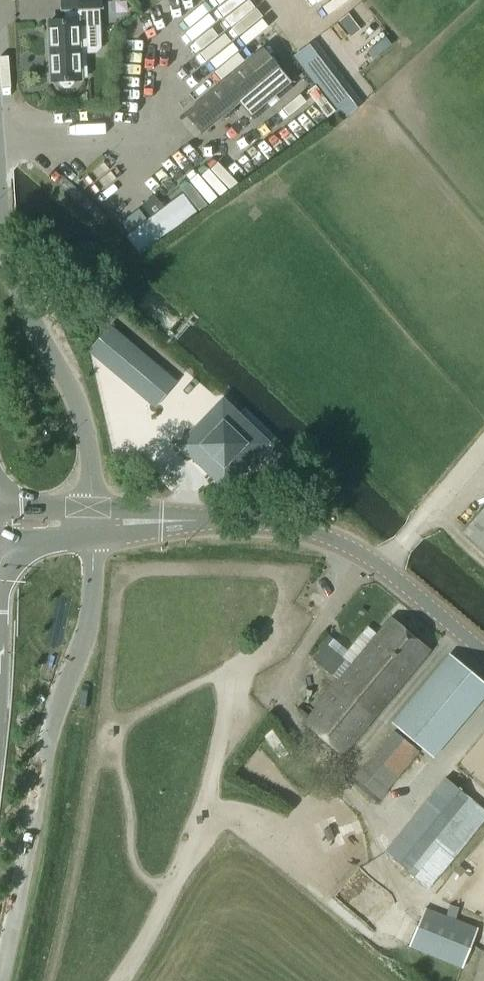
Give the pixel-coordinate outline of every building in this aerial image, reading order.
[(99,8),(101,8),(100,0),(62,0),(63,9),(65,9),(65,21),(49,22),(51,50),(101,47),(99,8)] [(314,41),(293,57),(325,98),(346,83),(314,41)] [(51,50),(52,81),(59,81),(61,85),(64,88),(69,88),(73,85),(74,80),(80,80),(80,78),(86,77),(85,54),(96,54),(101,48),(101,47),(51,50)] [(203,133),(240,103),(251,116),(291,83),(263,49),(247,62),(186,113),(203,133)] [(151,218),(126,237),(140,255),(198,212),(183,193),(164,208),(151,218)] [(110,326),(88,351),(155,408),(177,382),(110,326)] [(264,442),(221,402),(181,445),(223,485),(264,442)] [(465,531),(483,548),(483,510),(465,531)] [(345,753),(428,653),(390,621),(306,721),(345,753)] [(313,660),(332,676),(345,660),(329,647),(334,640),(328,635),(317,649),(320,651),(313,660)] [(393,723),(433,756),(483,696),(483,684),(449,655),(393,723)] [(378,805),(421,753),(394,731),(352,783),(378,805)] [(418,876),(447,841),(442,837),(473,800),(451,782),(390,855),(410,871),(411,870),(418,876)] [(426,909),(412,946),(463,967),(472,945),(483,950),(483,932),(478,930),(426,909)]
